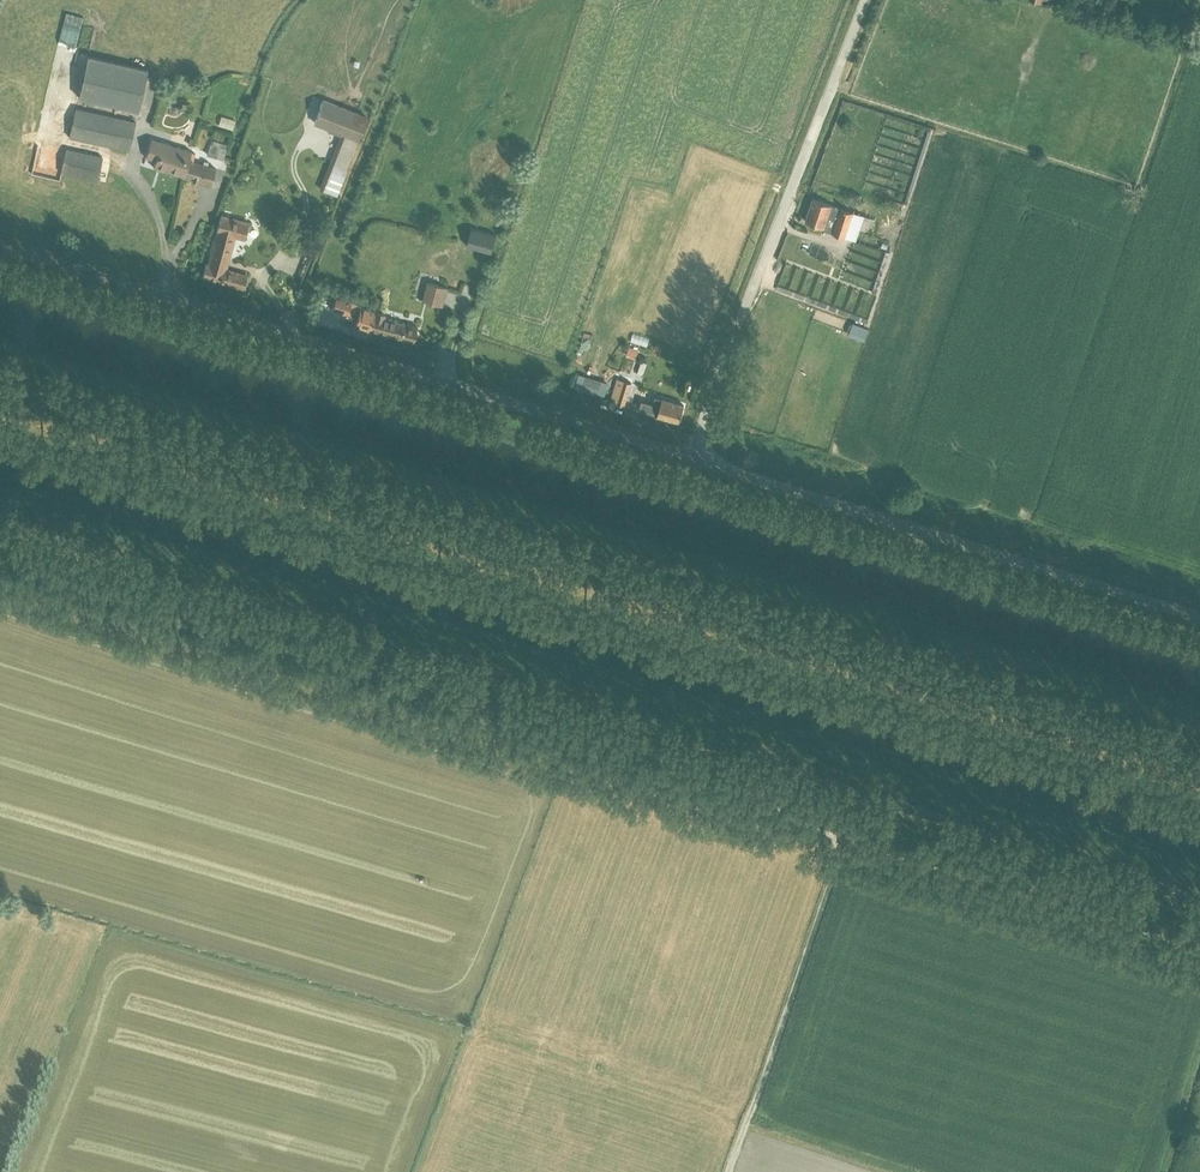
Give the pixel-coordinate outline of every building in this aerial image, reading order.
[(70,30),(70,13),(61,13),(61,30),(70,30)] [(8,55),(10,35),(0,34),(0,54),(8,55)] [(90,62),(79,101),(138,118),(149,79),(90,62)] [(325,191),(336,195),(366,117),(326,102),(316,128),(345,139),(325,191)] [(70,136),(131,152),(138,124),(77,108),(70,136)] [(221,127),(224,117),(212,113),(208,123),(221,127)] [(60,170),(93,179),(99,156),(65,148),(60,170)] [(146,152),(142,165),(212,187),(216,174),(191,166),(195,155),(174,149),(170,160),(146,152)] [(875,233),(880,220),(819,199),(811,222),(861,239),(865,229),(875,233)] [(228,213),(206,283),(247,296),(252,279),(227,272),(239,233),(252,238),(257,222),(228,213)] [(492,253),(496,236),(471,229),(467,247),(492,253)] [(440,304),(445,286),(426,281),(421,298),(440,304)] [(387,317),(389,313),(340,297),(336,309),(363,319),(360,328),(414,346),(420,328),(387,317)] [(605,402),(621,403),(622,379),(606,379),(605,402)] [(642,390),(636,410),(680,424),(686,404),(642,390)]
